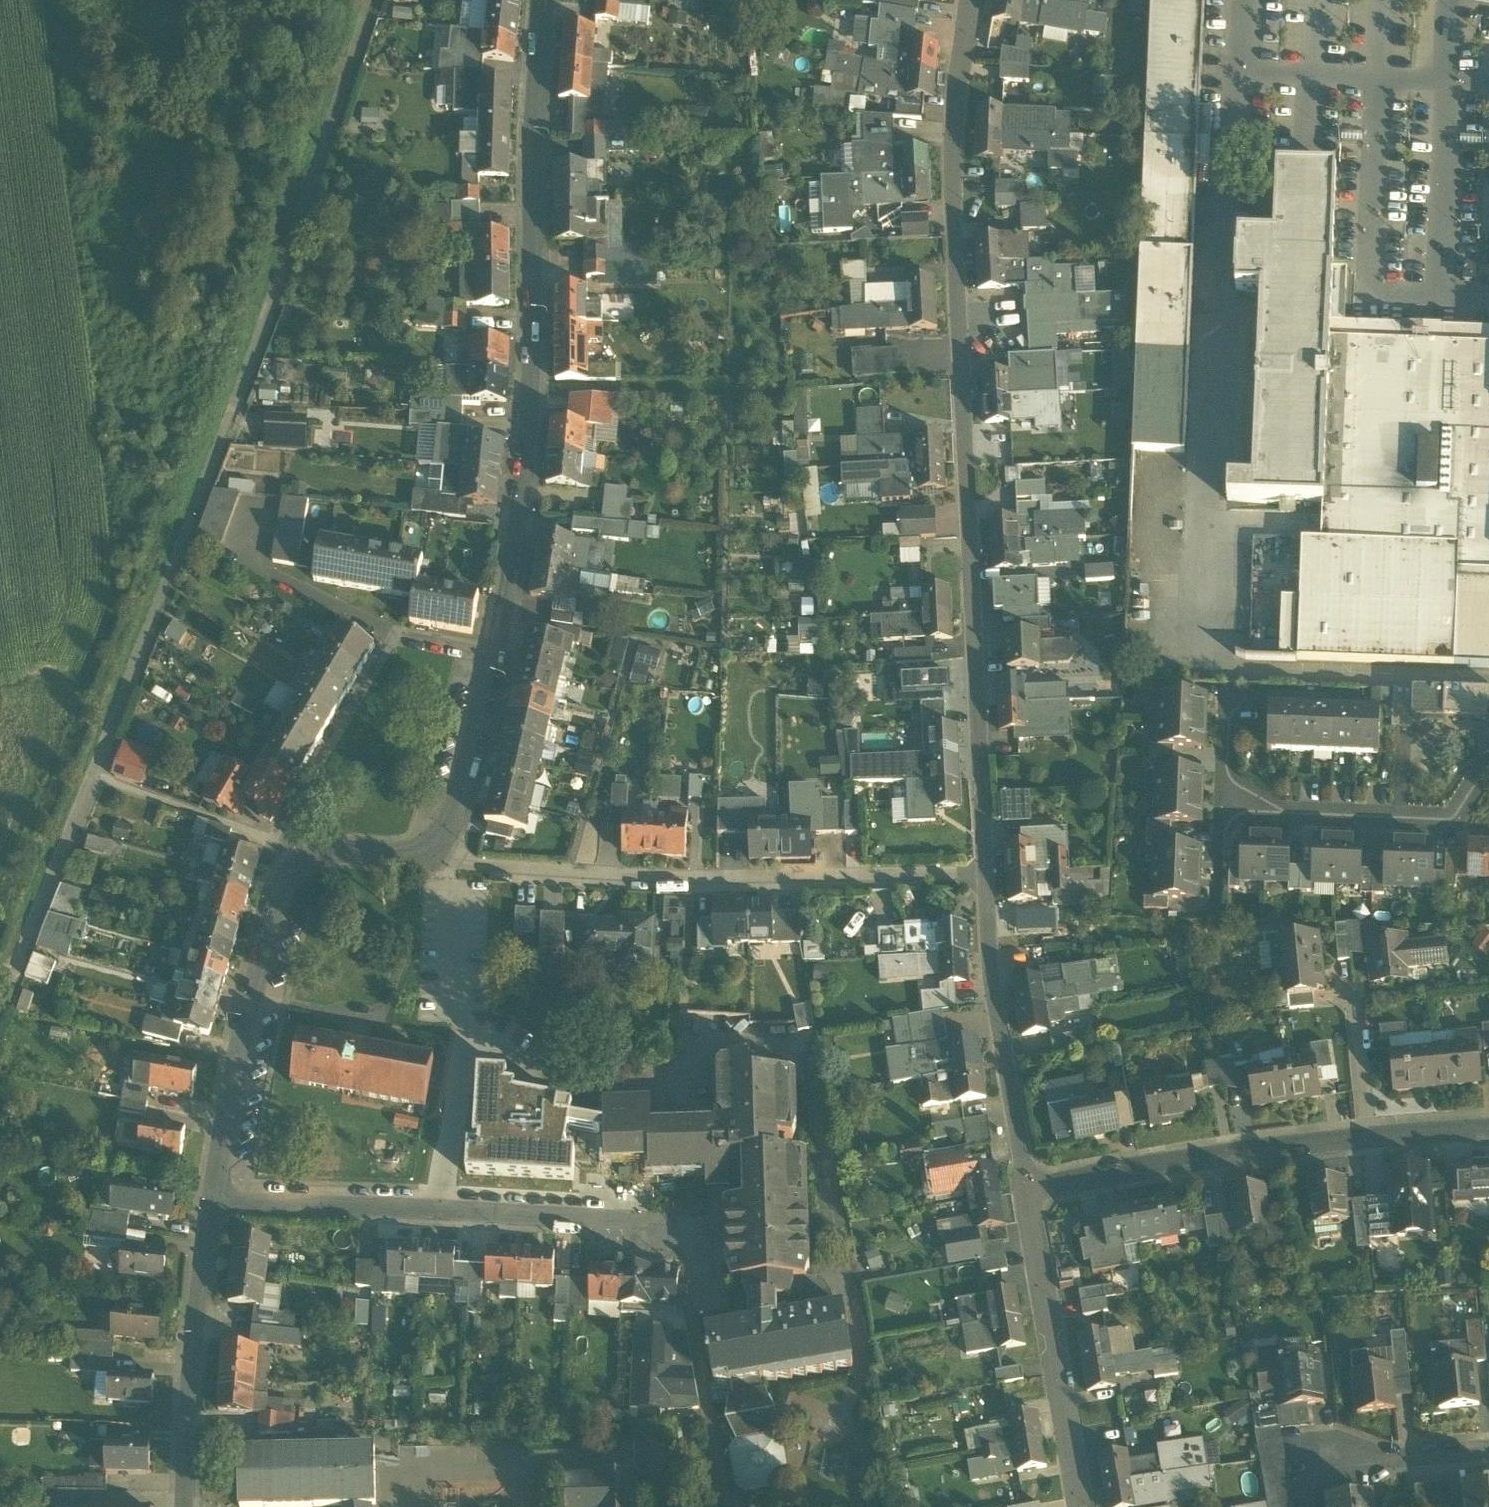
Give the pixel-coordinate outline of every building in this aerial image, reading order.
[(460,29),(486,33),(490,0),(463,0),(460,29)] [(486,33),(516,37),(520,3),(501,0),(490,0),(486,33)] [(592,21),(592,14),(589,14),(589,1),(563,0),(562,21),(592,21)] [(880,6),(879,23),(915,26),(916,12),(918,12),(920,0),(861,0),(860,2),(880,6)] [(1020,23),(1024,0),(996,0),(993,19),(1020,23)] [(1034,0),(1024,0),(1020,23),(1070,33),(1071,27),(1075,6),(1070,5),(1034,0)] [(1145,9),(1146,0),(1131,0),(1130,7),(1145,9)] [(1141,253),(1194,255),(1205,0),(1152,0),(1141,253)] [(620,4),(597,2),(596,2),(595,16),(619,19),(620,4)] [(650,8),(640,6),(620,4),(619,19),(649,22),(650,8)] [(1102,16),(1087,14),(1088,8),(1075,6),(1071,27),(1085,30),(1084,33),(1099,35),(1102,16)] [(688,14),(670,12),(668,26),(686,28),(688,14)] [(885,64),(909,69),(936,71),(939,46),(913,43),(915,26),(879,23),(872,22),(869,47),(879,48),(877,62),(885,64)] [(565,26),(562,62),(592,65),(593,51),(595,29),(565,26)] [(513,61),(516,37),(486,33),(460,29),(458,55),(484,58),(484,57),(513,61)] [(1004,48),(1002,64),(1029,67),(1031,53),(1004,48)] [(613,52),(593,51),(592,65),(607,66),(612,66),(613,52)] [(824,72),(835,74),(839,55),(827,54),(824,72)] [(458,55),(456,70),(482,71),(484,58),(458,55)] [(839,55),(835,74),(861,78),(865,60),(839,55)] [(885,64),(877,62),(865,60),(861,78),(860,86),(891,92),(902,93),(907,94),(909,69),(885,64)] [(589,101),(592,65),(562,62),(559,98),(573,99),(577,100),(589,101)] [(1028,81),(1029,67),(1002,64),(1001,80),(1028,81)] [(607,66),(592,65),(589,101),(588,112),(598,113),(599,102),(604,102),(607,66)] [(936,71),(909,69),(907,94),(925,96),(933,96),(936,71)] [(482,84),(482,71),(456,70),(455,83),(481,83),(482,84)] [(861,78),(835,74),(832,91),(815,89),(814,100),(853,104),(853,94),(858,95),(860,86),(861,78)] [(454,111),(480,112),(480,102),(481,83),(455,83),(454,111)] [(481,83),(480,102),(511,103),(511,85),(482,84),(481,83)] [(858,95),(898,101),(898,100),(901,100),(902,93),(891,92),(860,86),(858,95)] [(907,94),(902,93),(901,100),(924,103),(925,96),(907,94)] [(589,101),(577,100),(576,111),(572,111),(571,137),(584,138),(605,137),(604,124),(602,124),(603,113),(598,113),(588,112),(589,101)] [(853,104),(814,100),(814,108),(852,111),(853,104)] [(898,101),(896,118),(922,119),(924,103),(901,100),(898,100),(898,101)] [(480,112),(479,138),(509,139),(511,103),(480,102),(480,112)] [(976,132),(1002,133),(1003,108),(977,106),(976,132)] [(1056,110),(1003,108),(1002,133),(1003,133),(1055,135),(1056,114),(1056,110)] [(1055,135),(1069,135),(1070,115),(1056,114),(1055,135)] [(864,115),(865,129),(894,127),(894,117),(864,115)] [(625,123),(604,124),(605,137),(625,137),(625,123)] [(649,123),(625,123),(625,137),(629,137),(650,137),(649,123)] [(859,176),(902,174),(901,149),(895,149),(894,127),(865,129),(866,144),(858,144),(859,176)] [(1002,158),(1003,150),(1003,133),(1002,133),(976,132),(975,157),(1002,158)] [(1055,135),(1003,133),(1003,150),(1035,152),(1035,150),(1050,150),(1070,150),(1070,135),(1069,135),(1055,135)] [(605,139),(605,137),(584,138),(585,163),(606,163),(606,151),(618,151),(618,152),(630,152),(650,152),(650,137),(629,137),(629,139),(605,139)] [(508,175),(509,139),(479,138),(478,174),(508,175)] [(843,177),(859,176),(858,144),(853,144),(853,146),(842,147),(843,177)] [(928,147),(901,149),(902,174),(929,173),(928,147)] [(1049,170),(1077,170),(1077,154),(1049,154),(1049,170)] [(585,163),(585,166),(586,166),(587,203),(602,202),(602,186),(606,186),(606,163),(585,163)] [(556,203),(587,203),(586,166),(585,166),(555,166),(555,203),(556,203)] [(1228,500),(1323,503),(1330,340),(1331,324),(1337,171),(1277,169),(1274,237),(1239,236),(1238,255),(1236,255),(1235,281),(1237,281),(1236,291),(1261,292),(1258,369),(1257,369),(1256,387),(1257,387),(1253,481),(1228,480),(1228,500)] [(931,198),(929,173),(902,174),(859,176),(843,177),(821,178),(822,184),(810,185),(811,203),(813,233),(824,232),(853,231),(852,217),(854,217),(862,207),(862,205),(905,203),(905,199),(931,198)] [(995,196),(1021,196),(1022,182),(996,182),(995,196)] [(459,188),(459,203),(479,203),(481,203),(481,188),(459,188)] [(602,202),(587,203),(587,239),(585,239),(585,245),(608,245),(608,202),(602,202)] [(608,252),(657,251),(657,244),(622,245),(622,202),(608,202),(608,245),(608,252)] [(480,225),(479,203),(459,203),(451,203),(452,226),(480,225)] [(556,239),(585,239),(587,239),(587,203),(556,203),(556,239)] [(1021,206),(1022,231),(1046,230),(1045,205),(1021,206)] [(903,216),(904,239),(906,239),(928,238),(927,214),(903,216)] [(852,236),(853,242),(875,241),(866,228),(852,236)] [(478,232),(478,268),(509,268),(508,232),(478,232)] [(976,238),(977,263),(1028,260),(1027,235),(976,238)] [(585,245),(585,264),(607,263),(607,266),(657,266),(657,251),(608,252),(608,245),(585,245)] [(1185,452),(1194,255),(1141,253),(1133,450),(1185,452)] [(1028,261),(1028,260),(977,263),(979,288),(1028,286),(1029,300),(1055,299),(1054,272),(1053,260),(1028,261)] [(657,281),(657,266),(607,266),(607,263),(585,264),(586,277),(603,277),(603,281),(657,281)] [(841,264),(842,283),(850,283),(867,282),(866,263),(841,264)] [(509,304),(509,268),(478,268),(479,304),(509,304)] [(1030,326),(1032,352),(1057,350),(1056,335),(1101,333),(1101,323),(1126,322),(1127,294),(1079,295),(1077,271),(1054,272),(1055,299),(1029,300),(1030,326)] [(907,279),(908,286),(908,303),(936,302),(935,277),(907,279)] [(850,283),(852,309),(866,307),(866,288),(867,288),(867,282),(850,283)] [(866,307),(908,303),(908,286),(867,288),(866,288),(866,307)] [(556,323),(587,323),(587,302),(587,287),(556,287),(556,323)] [(444,302),(443,316),(466,317),(467,303),(444,302)] [(602,302),(587,302),(587,323),(587,324),(602,324),(602,302)] [(936,302),(908,303),(910,329),(937,328),(936,302)] [(841,332),(910,329),(908,303),(866,307),(852,309),(832,312),(833,330),(841,329),(841,332)] [(417,326),(442,327),(443,316),(417,314),(417,326)] [(466,317),(443,316),(442,327),(442,330),(465,330),(466,317)] [(587,360),(587,342),(587,324),(587,323),(556,323),(556,360),(587,360)] [(602,324),(587,324),(587,342),(602,342),(602,324)] [(1402,326),(1331,324),(1330,340),(1401,343),(1402,326)] [(1488,572),(1488,346),(1443,344),(1443,328),(1443,326),(1402,325),(1402,326),(1401,343),(1330,340),(1323,503),(1321,541),(1302,540),(1299,599),(1299,600),(1295,603),(1295,611),(1299,614),(1297,659),(1454,665),(1458,571),(1488,572)] [(1443,328),(1443,344),(1488,346),(1488,330),(1443,328)] [(463,339),(462,369),(507,371),(509,341),(463,339)] [(872,351),(874,377),(909,374),(908,361),(899,362),(898,349),(872,351)] [(874,377),(872,351),(854,352),(855,378),(874,377)] [(1033,370),(1009,371),(1011,396),(1046,394),(1045,371),(1057,370),(1056,353),(1032,354),(1033,370)] [(1009,356),(1009,371),(1033,370),(1032,354),(1009,356)] [(587,366),(587,360),(556,360),(556,379),(587,380),(587,366)] [(616,367),(587,366),(587,380),(616,380),(616,367)] [(432,393),(446,394),(447,368),(433,367),(432,393)] [(462,369),(447,368),(446,394),(446,398),(461,399),(462,369)] [(507,371),(462,369),(461,399),(463,399),(463,403),(480,404),(480,400),(506,401),(507,371)] [(1059,394),(1057,370),(1045,371),(1046,394),(1059,394)] [(984,397),(1011,396),(1009,371),(983,373),(984,397)] [(411,392),(411,412),(462,414),(463,403),(463,399),(461,399),(446,398),(446,394),(432,393),(411,392)] [(1046,394),(1011,396),(1012,421),(1037,420),(1037,428),(1060,427),(1059,394),(1046,394)] [(597,427),(610,428),(611,413),(612,409),(608,408),(609,396),(573,396),(572,412),(575,417),(575,424),(597,426),(597,427)] [(985,422),(1012,421),(1011,396),(984,397),(985,422)] [(794,398),(797,439),(807,438),(805,397),(794,398)] [(858,410),(859,436),(885,434),(884,408),(858,410)] [(441,428),(441,427),(461,429),(462,414),(411,412),(410,426),(441,428)] [(619,413),(611,413),(610,428),(597,427),(596,443),(616,445),(619,413)] [(268,448),(303,450),(305,419),(269,417),(268,436),(268,448)] [(552,422),(549,452),(546,482),(591,486),(594,456),(595,456),(596,443),(597,427),(597,426),(575,424),(571,424),(552,422)] [(461,429),(441,427),(441,428),(437,466),(464,469),(467,439),(479,440),(480,431),(461,429)] [(942,437),(915,438),(917,463),(944,462),(942,437)] [(797,439),(800,470),(808,469),(807,438),(797,439)] [(842,467),(917,463),(915,438),(884,439),(884,440),(857,441),(858,454),(842,455),(842,467)] [(467,439),(464,469),(500,473),(503,442),(479,440),(467,439)] [(841,441),(842,455),(858,454),(857,441),(841,441)] [(1018,442),(1001,443),(1002,455),(998,455),(999,468),(1019,467),(1018,442)] [(945,487),(944,462),(917,463),(842,467),(843,486),(881,484),(882,501),(910,500),(910,494),(910,492),(910,489),(945,487)] [(497,504),(500,473),(464,469),(437,466),(431,466),(428,493),(445,495),(445,497),(451,497),(451,498),(464,500),(463,506),(467,507),(472,508),(473,501),(497,504)] [(1005,470),(1006,484),(1016,483),(1021,482),(1021,469),(1005,470)] [(239,494),(252,495),(253,483),(230,481),(229,492),(239,494)] [(1046,481),(1021,482),(1016,483),(1017,499),(1032,498),(1046,497),(1046,481)] [(606,487),(602,521),(630,523),(632,502),(626,501),(627,489),(606,487)] [(214,491),(211,500),(233,508),(239,494),(229,492),(214,491)] [(412,512),(466,518),(467,507),(463,506),(464,500),(451,498),(451,497),(445,497),(445,495),(428,493),(415,492),(412,512)] [(1053,497),(1046,497),(1032,498),(1032,503),(1040,502),(1040,515),(1084,512),(1089,512),(1089,504),(1053,505),(1053,497)] [(284,498),(282,512),(306,516),(309,501),(284,498)] [(211,500),(207,511),(229,519),(233,508),(211,500)] [(1040,515),(1040,502),(1032,503),(1017,503),(1017,516),(1034,515),(1040,515)] [(921,536),(921,537),(935,536),(934,510),(902,512),(903,537),(921,536)] [(207,511),(202,522),(225,530),(229,519),(207,511)] [(282,512),(280,524),(304,528),(306,516),(282,512)] [(1034,515),(1035,540),(1054,539),(1065,539),(1078,538),(1086,538),(1085,529),(1084,512),(1040,515),(1034,515)] [(1017,541),(1035,540),(1034,515),(1017,516),(1017,541)] [(991,542),(1017,541),(1017,516),(990,518),(991,542)] [(628,541),(630,523),(602,521),(574,518),(572,530),(599,533),(599,538),(628,541)] [(202,522),(198,533),(221,542),(225,530),(202,522)] [(630,523),(628,541),(645,542),(646,525),(630,523)] [(280,524),(278,536),(302,540),(304,528),(280,524)] [(216,555),(221,542),(198,533),(195,540),(195,542),(216,555)] [(535,565),(571,571),(575,540),(539,535),(535,565)] [(278,536),(276,548),(300,553),(300,552),(302,540),(278,536)] [(899,539),(900,550),(922,549),(922,538),(899,539)] [(1065,539),(1067,562),(1080,561),(1078,538),(1065,539)] [(1035,540),(1017,541),(1018,553),(1032,553),(1033,565),(1055,564),(1055,562),(1054,539),(1035,540)] [(1054,539),(1055,562),(1067,562),(1065,539),(1054,539)] [(590,543),(575,540),(571,571),(581,572),(585,573),(590,543)] [(315,580),(416,598),(418,584),(423,559),(322,541),(315,580)] [(992,567),(1019,566),(1019,557),(1018,553),(1017,541),(991,542),(992,567)] [(297,566),(300,553),(276,548),(273,561),(297,566)] [(297,566),(308,568),(311,554),(300,552),(300,553),(297,566)] [(531,595),(566,601),(569,583),(571,571),(535,565),(531,595)] [(1085,567),(1086,581),(1114,579),(1114,565),(1085,567)] [(571,571),(569,583),(578,585),(581,572),(571,571)] [(1458,571),(1454,665),(1488,666),(1488,572),(1458,571)] [(595,588),(609,590),(612,576),(597,574),(595,588)] [(645,582),(612,576),(609,590),(643,596),(645,582)] [(994,609),(1003,609),(1039,607),(1038,578),(992,580),(994,609)] [(576,602),(578,585),(569,583),(566,601),(576,602)] [(411,623),(438,627),(444,589),(418,584),(416,598),(411,623)] [(923,602),(924,614),(951,613),(950,588),(923,589),(923,602)] [(478,595),(444,589),(438,627),(471,633),(478,595)] [(891,591),(891,603),(910,602),(909,590),(891,591)] [(1279,658),(1297,659),(1299,614),(1295,611),(1295,603),(1299,600),(1299,599),(1282,599),(1279,658)] [(923,602),(910,602),(891,603),(892,611),(900,610),(900,615),(924,614),(923,602)] [(1039,607),(1003,609),(1004,621),(1014,620),(1040,619),(1039,607)] [(552,622),(573,626),(575,614),(553,611),(552,622)] [(952,638),(951,613),(924,614),(926,639),(952,638)] [(884,641),(926,639),(924,614),(900,615),(883,616),(883,625),(884,641)] [(872,626),(883,625),(883,616),(871,617),(872,626)] [(796,633),(814,634),(815,618),(797,617),(796,633)] [(1038,631),(1038,632),(1051,632),(1050,619),(1040,619),(1014,620),(1015,632),(1038,631)] [(163,635),(178,642),(185,627),(170,620),(163,635)] [(568,643),(578,645),(581,632),(546,627),(544,636),(569,642),(568,643)] [(340,628),(326,651),(360,671),(374,648),(340,628)] [(1005,633),(1007,667),(1039,665),(1039,664),(1069,662),(1082,648),(1073,641),(1038,642),(1038,632),(1038,631),(1015,632),(1005,633)] [(525,649),(520,671),(555,679),(560,657),(565,658),(568,643),(569,642),(544,636),(530,633),(526,649),(525,649)] [(629,680),(643,683),(645,670),(654,672),(658,650),(635,646),(629,680)] [(895,651),(896,664),(928,662),(928,649),(895,651)] [(326,651),(313,674),(347,694),(360,671),(326,651)] [(520,671),(515,693),(550,700),(554,683),(555,679),(520,671)] [(313,674),(300,697),(333,717),(347,694),(313,674)] [(901,676),(902,695),(945,693),(950,693),(950,674),(901,676)] [(893,676),(894,704),(920,703),(945,702),(945,693),(902,695),(901,676),(893,676)] [(999,705),(1025,704),(1025,686),(1026,686),(1025,678),(997,679),(999,705)] [(1160,694),(1176,694),(1176,682),(1152,681),(1152,693),(1160,694)] [(566,686),(554,683),(550,700),(562,703),(566,686)] [(1069,684),(1026,686),(1025,686),(1025,704),(1026,703),(1065,701),(1070,701),(1069,684)] [(1392,727),(1412,728),(1412,717),(1413,691),(1393,690),(1393,691),(1392,727)] [(1487,720),(1488,705),(1488,694),(1413,691),(1412,717),(1444,718),(1444,719),(1487,720)] [(234,692),(229,704),(253,714),(258,702),(234,692)] [(515,693),(510,714),(545,722),(550,700),(515,693)] [(1160,694),(1159,720),(1205,721),(1206,695),(1176,694),(1160,694)] [(300,697),(286,719),(320,739),(333,717),(300,697)] [(1065,701),(1026,703),(1028,729),(1028,737),(1051,736),(1051,731),(1066,731),(1065,701)] [(920,703),(922,726),(947,726),(945,702),(920,703)] [(1017,729),(1028,729),(1026,703),(1025,704),(999,705),(1000,730),(1017,729)] [(1268,751),(1290,752),(1292,707),(1269,706),(1268,747),(1268,751)] [(1290,752),(1312,753),(1314,708),(1292,707),(1290,752)] [(854,708),(837,708),(837,727),(854,728),(854,708)] [(1312,753),(1334,754),(1336,708),(1314,708),(1312,753)] [(1334,754),(1356,755),(1358,709),(1336,708),(1334,754)] [(1381,710),(1358,709),(1356,755),(1379,756),(1381,710)] [(510,714),(505,735),(540,743),(545,722),(510,714)] [(286,719),(273,742),(306,762),(320,739),(286,719)] [(1204,747),(1205,721),(1159,720),(1158,746),(1174,746),(1204,747)] [(922,726),(924,757),(931,757),(932,781),(959,781),(960,781),(959,755),(955,756),(955,748),(958,748),(957,725),(947,726),(922,726)] [(1018,737),(1028,737),(1028,729),(1017,729),(1018,737)] [(850,761),(854,761),(854,760),(861,760),(857,732),(845,734),(845,736),(846,736),(850,761)] [(505,735),(500,757),(535,765),(540,743),(505,735)] [(837,737),(841,762),(850,761),(846,736),(845,736),(837,737)] [(293,784),(306,762),(273,742),(260,764),(293,784)] [(127,743),(123,754),(147,763),(151,752),(127,743)] [(1149,757),(1173,758),(1174,746),(1158,746),(1150,745),(1149,757)] [(115,777),(139,785),(147,763),(123,754),(115,777)] [(819,772),(837,773),(838,757),(819,756),(819,772)] [(500,757),(496,778),(530,786),(535,765),(500,757)] [(924,757),(861,760),(854,760),(854,761),(854,783),(906,782),(932,781),(931,757),(924,757)] [(1157,770),(1173,770),(1173,758),(1149,757),(1149,769),(1157,770)] [(235,815),(246,797),(242,794),(254,775),(228,760),(227,761),(229,763),(207,800),(205,798),(204,800),(221,810),(222,807),(235,815)] [(227,761),(205,798),(207,800),(229,763),(227,761)] [(854,761),(850,761),(841,762),(844,783),(854,783),(854,761)] [(260,764),(254,775),(242,794),(246,797),(261,806),(258,810),(260,816),(271,823),(276,815),(294,785),(293,784),(260,764)] [(1157,770),(1156,795),(1202,797),(1203,771),(1173,770),(1157,770)] [(687,802),(702,802),(703,771),(688,771),(687,802)] [(655,775),(654,795),(676,796),(677,776),(655,775)] [(496,778),(491,800),(525,808),(530,786),(496,778)] [(935,821),(935,807),(933,807),(932,781),(906,782),(908,822),(935,821)] [(959,781),(932,781),(933,807),(935,807),(961,806),(959,781)] [(610,820),(627,821),(627,817),(627,808),(623,807),(624,787),(611,786),(610,820)] [(1003,793),(1005,821),(1029,820),(1028,792),(1003,793)] [(792,814),(793,822),(810,822),(810,834),(822,834),(822,802),(822,793),(790,794),(791,814),(792,814)] [(1201,823),(1202,797),(1156,795),(1155,821),(1171,822),(1201,823)] [(520,829),(525,808),(491,800),(486,822),(489,822),(514,828),(520,829)] [(718,801),(717,833),(738,833),(737,801),(718,801)] [(738,833),(750,833),(750,823),(766,823),(766,801),(737,801),(738,833)] [(822,802),(822,834),(837,834),(836,801),(822,802)] [(845,805),(845,834),(860,833),(859,805),(845,805)] [(627,808),(627,817),(643,818),(644,808),(627,808)] [(671,810),(670,820),(687,820),(687,811),(671,810)] [(657,819),(643,818),(627,817),(627,821),(626,829),(625,853),(655,854),(657,819)] [(685,856),(687,820),(670,820),(657,819),(655,854),(685,856)] [(610,829),(626,829),(627,821),(610,820),(610,829)] [(1146,833),(1170,834),(1171,822),(1155,821),(1147,821),(1146,833)] [(204,836),(227,843),(231,829),(209,822),(204,836)] [(512,841),(514,828),(489,822),(487,835),(512,841)] [(750,858),(780,858),(780,822),(766,823),(750,823),(750,833),(750,858)] [(780,822),(780,858),(810,857),(810,834),(810,822),(793,822),(780,822)] [(117,837),(123,838),(127,826),(121,825),(117,837)] [(1023,834),(1024,845),(1035,844),(1036,872),(1052,871),(1068,870),(1069,870),(1067,831),(1023,834)] [(1154,845),(1170,846),(1170,834),(1146,833),(1146,845),(1154,845)] [(1240,880),(1264,881),(1266,836),(1242,835),(1241,864),(1240,880)] [(1290,837),(1266,836),(1264,881),(1288,882),(1289,866),(1290,837)] [(1312,883),(1336,884),(1338,838),(1314,837),(1313,867),(1312,883)] [(1362,839),(1338,838),(1336,884),(1360,885),(1361,869),(1362,839)] [(88,850),(106,855),(109,844),(92,839),(88,850)] [(1384,886),(1408,887),(1410,841),(1386,840),(1385,870),(1384,886)] [(1434,842),(1410,841),(1408,887),(1432,888),(1433,872),(1434,842)] [(1007,873),(1036,872),(1035,844),(1024,845),(1021,845),(1005,846),(1007,873)] [(1488,879),(1488,845),(1470,844),(1470,852),(1469,878),(1488,879)] [(1154,845),(1153,871),(1199,873),(1200,847),(1170,846),(1154,845)] [(204,865),(219,869),(224,851),(209,847),(204,865)] [(258,861),(224,851),(219,869),(253,878),(258,861)] [(1446,851),(1445,872),(1444,887),(1456,887),(1456,878),(1457,851),(1446,851)] [(1470,852),(1457,851),(1456,878),(1469,878),(1470,852)] [(74,853),(70,864),(91,870),(94,859),(77,854),(74,853)] [(88,880),(91,870),(70,864),(66,874),(88,880)] [(1228,888),(1240,888),(1240,880),(1241,864),(1229,864),(1228,888)] [(199,882),(214,886),(219,869),(204,865),(199,882)] [(1288,890),(1300,891),(1301,867),(1289,866),(1288,882),(1288,890)] [(1313,867),(1301,867),(1300,891),(1312,891),(1312,883),(1313,867)] [(253,878),(219,869),(214,886),(248,896),(253,879),(253,878)] [(1360,893),(1372,894),(1373,870),(1361,869),(1360,885),(1360,893)] [(1068,870),(1052,871),(1052,885),(1052,893),(1069,892),(1068,870)] [(1385,870),(1373,870),(1372,894),(1384,894),(1384,886),(1385,870)] [(1036,886),(1052,885),(1052,871),(1036,872),(1036,886)] [(1198,899),(1199,873),(1153,871),(1152,897),(1168,898),(1198,899)] [(1037,899),(1036,886),(1036,872),(1007,873),(1008,901),(1037,899)] [(1444,896),(1444,887),(1445,872),(1433,872),(1432,888),(1432,896),(1444,896)] [(60,886),(56,897),(78,904),(82,892),(60,886)] [(214,886),(209,904),(243,913),(248,896),(214,886)] [(1052,893),(1053,909),(1077,908),(1076,892),(1069,892),(1052,893)] [(74,921),(78,904),(56,897),(49,914),(74,921)] [(663,921),(685,922),(687,898),(665,897),(663,921)] [(1144,909),(1168,910),(1168,898),(1152,897),(1144,897),(1144,909)] [(209,904),(204,921),(238,930),(243,913),(209,904)] [(726,904),(726,922),(727,942),(749,942),(748,904),(726,904)] [(771,904),(748,904),(749,942),(772,942),(771,914),(771,904)] [(515,934),(535,935),(536,909),(516,908),(515,934)] [(1018,913),(1019,931),(1054,929),(1053,912),(1018,913)] [(565,914),(541,913),(539,949),(563,950),(565,914)] [(88,925),(74,921),(49,914),(43,931),(73,940),(83,943),(88,925)] [(772,942),(772,943),(801,942),(801,914),(771,914),(772,942)] [(631,971),(652,972),(654,919),(620,917),(620,922),(580,920),(579,955),(598,956),(598,954),(619,955),(621,955),(621,954),(632,954),(631,971)] [(204,921),(199,938),(233,948),(238,930),(204,921)] [(727,949),(727,942),(726,922),(698,923),(698,949),(727,949)] [(1335,925),(1338,961),(1350,960),(1349,949),(1347,924),(1335,925)] [(1347,924),(1349,949),(1364,948),(1362,936),(1361,924),(1347,924)] [(1361,924),(1362,936),(1373,935),(1372,925),(1371,925),(1361,924)] [(966,926),(938,928),(939,955),(968,954),(966,926)] [(907,956),(939,955),(938,928),(905,929),(906,930),(907,956)] [(1282,938),(1283,938),(1282,929),(1262,931),(1264,945),(1273,945),(1283,944),(1282,938)] [(879,931),(881,958),(882,958),(907,956),(906,930),(879,931)] [(70,953),(73,940),(43,931),(38,943),(70,953)] [(1273,945),(1275,971),(1321,966),(1318,935),(1283,938),(1282,938),(1283,944),(1273,945)] [(199,938),(194,956),(228,965),(233,948),(199,938)] [(1369,941),(1373,983),(1391,981),(1390,970),(1445,964),(1443,943),(1407,947),(1406,939),(1401,939),(1401,938),(1369,941)] [(31,952),(22,973),(49,983),(57,962),(31,952)] [(619,970),(631,971),(632,954),(621,954),(621,955),(619,955),(619,970)] [(940,973),(940,982),(952,981),(969,981),(968,954),(939,955),(940,973)] [(883,978),(940,973),(939,955),(907,956),(882,958),(883,978)] [(194,956),(190,973),(224,982),(228,965),(194,956)] [(1112,959),(1092,963),(1096,983),(1098,995),(1118,992),(1112,959)] [(1092,963),(1062,968),(1064,983),(1065,988),(1076,986),(1096,983),(1092,963)] [(1323,989),(1321,966),(1275,971),(1278,994),(1287,993),(1288,998),(1289,998),(1313,995),(1314,995),(1313,990),(1323,989)] [(1041,971),(1042,977),(1043,986),(1064,983),(1062,968),(1041,971)] [(169,986),(172,986),(185,990),(190,973),(174,969),(169,986)] [(190,973),(185,990),(219,1000),(224,982),(190,973)] [(920,977),(920,989),(935,989),(935,977),(920,977)] [(1013,982),(1018,1009),(1046,1004),(1043,986),(1042,977),(1013,982)] [(953,990),(952,981),(940,982),(941,991),(953,990)] [(1043,986),(1046,1004),(1062,1001),(1060,989),(1065,988),(1064,983),(1043,986)] [(1096,983),(1076,986),(1078,999),(1092,996),(1098,995),(1096,983)] [(167,1004),(168,1004),(180,1007),(185,990),(172,986),(167,1004)] [(1060,989),(1062,1001),(1078,999),(1076,986),(1065,988),(1060,989)] [(185,990),(180,1007),(214,1017),(219,1000),(185,990)] [(921,992),(923,1014),(941,1011),(954,1009),(953,990),(941,991),(921,992)] [(17,1010),(27,1014),(34,995),(24,991),(17,1010)] [(1289,998),(1290,1009),(1314,1007),(1313,995),(1289,998)] [(1092,996),(1078,999),(1080,1011),(1094,1008),(1092,996)] [(1080,1011),(1078,999),(1062,1001),(1064,1013),(1080,1011)] [(1064,1013),(1062,1001),(1046,1004),(1049,1022),(1065,1019),(1064,1013)] [(174,1029),(175,1025),(180,1007),(168,1004),(163,1021),(148,1016),(143,1033),(159,1038),(162,1026),(174,1029)] [(1049,1022),(1046,1004),(1018,1009),(1022,1036),(1051,1031),(1049,1022)] [(796,1022),(798,1031),(810,1028),(805,1005),(794,1007),(796,1022)] [(214,1017),(180,1007),(175,1025),(183,1028),(209,1035),(214,1017)] [(909,1016),(914,1044),(946,1040),(941,1011),(923,1014),(909,1016)] [(901,1051),(947,1044),(946,1040),(914,1044),(909,1016),(895,1019),(901,1051)] [(532,1032),(512,1019),(502,1034),(512,1040),(510,1044),(520,1051),(532,1032)] [(159,1038),(179,1043),(183,1028),(175,1025),(174,1029),(162,1026),(159,1038)] [(1380,1027),(1381,1043),(1407,1040),(1406,1025),(1380,1027)] [(1457,1047),(1432,1050),(1436,1087),(1481,1083),(1477,1033),(1456,1035),(1457,1047)] [(1431,1038),(1432,1050),(1457,1047),(1456,1035),(1431,1038)] [(292,1083),(425,1107),(434,1060),(301,1036),(292,1083)] [(948,1044),(952,1073),(981,1068),(977,1040),(955,1043),(948,1044)] [(1315,1060),(1317,1071),(1332,1069),(1328,1043),(1311,1046),(1313,1060),(1315,1060)] [(922,1078),(952,1073),(948,1044),(947,1044),(901,1051),(890,1053),(894,1083),(922,1078)] [(1394,1091),(1436,1087),(1432,1050),(1390,1054),(1394,1091)] [(150,1088),(150,1087),(149,1087),(154,1061),(155,1061),(155,1060),(135,1056),(129,1084),(150,1088)] [(1313,1060),(1285,1065),(1291,1102),(1320,1097),(1317,1071),(1315,1060),(1313,1060)] [(197,1069),(155,1061),(154,1061),(149,1087),(150,1087),(192,1095),(197,1069)] [(750,1302),(750,1305),(750,1326),(733,1329),(707,1333),(710,1354),(706,1355),(707,1360),(711,1359),(714,1377),(715,1382),(730,1383),(758,1378),(761,1378),(761,1377),(776,1379),(777,1375),(792,1377),(792,1373),(806,1374),(807,1371),(822,1372),(822,1368),(836,1369),(837,1365),(852,1368),(852,1363),(851,1354),(843,1310),(786,1319),(786,1302),(789,1302),(790,1300),(794,1288),(794,1281),(804,1281),(805,1277),(808,1265),(804,1264),(808,1249),(804,1248),(807,1233),(804,1232),(807,1219),(803,1218),(807,1203),(802,1202),(806,1187),(802,1186),(805,1173),(801,1172),(805,1157),(799,1155),(780,1156),(780,1154),(779,1140),(792,1139),(797,1123),(792,1122),(796,1108),(792,1106),(796,1092),(791,1091),(795,1077),(790,1075),(760,1076),(760,1070),(755,1067),(751,1067),(751,1061),(715,1062),(717,1126),(651,1128),(651,1102),(609,1103),(609,1123),(610,1134),(610,1162),(650,1161),(650,1169),(707,1167),(707,1179),(728,1178),(728,1183),(743,1183),(744,1202),(730,1202),(725,1204),(730,1219),(726,1221),(732,1233),(727,1235),(733,1248),(727,1251),(733,1264),(727,1267),(733,1282),(743,1281),(743,1290),(747,1302),(750,1302)] [(1233,1061),(1218,1064),(1224,1086),(1225,1087),(1237,1085),(1233,1061)] [(1253,1108),(1291,1102),(1285,1065),(1285,1063),(1239,1070),(1241,1084),(1249,1083),(1253,1108)] [(1210,1088),(1224,1086),(1218,1064),(1204,1066),(1208,1080),(1210,1088)] [(986,1097),(981,1068),(952,1073),(956,1102),(986,1097)] [(610,1134),(609,1123),(602,1123),(571,1118),(573,1107),(561,1105),(561,1101),(515,1092),(516,1086),(507,1084),(507,1072),(478,1071),(474,1139),(479,1140),(479,1146),(468,1145),(466,1173),(573,1180),(575,1151),(565,1151),(566,1142),(556,1142),(560,1127),(600,1134),(610,1134)] [(952,1073),(922,1078),(924,1089),(937,1087),(940,1104),(956,1102),(952,1073)] [(1208,1080),(1192,1082),(1193,1091),(1210,1088),(1208,1080)] [(1050,1107),(1070,1104),(1085,1101),(1082,1081),(1046,1088),(1050,1107)] [(1147,1106),(1151,1128),(1170,1125),(1170,1121),(1197,1117),(1193,1091),(1192,1082),(1152,1089),(1154,1105),(1147,1106)] [(937,1087),(924,1089),(921,1090),(924,1106),(940,1104),(937,1087)] [(125,1088),(123,1099),(145,1103),(147,1092),(125,1088)] [(1145,1090),(1147,1106),(1154,1105),(1152,1089),(1145,1090)] [(1112,1097),(1118,1129),(1134,1126),(1129,1093),(1112,1097)] [(1085,1101),(1070,1104),(1075,1131),(1077,1141),(1094,1138),(1094,1136),(1119,1131),(1118,1129),(1112,1097),(1112,1096),(1085,1101)] [(142,1116),(145,1103),(123,1099),(120,1111),(142,1116)] [(1056,1135),(1075,1131),(1070,1104),(1050,1107),(1056,1135)] [(393,1114),(391,1125),(414,1130),(416,1119),(393,1114)] [(964,1121),(965,1134),(990,1130),(988,1117),(963,1120),(964,1121)] [(119,1146),(138,1149),(143,1123),(124,1119),(119,1146)] [(965,1134),(964,1121),(932,1126),(934,1140),(965,1135),(965,1134)] [(143,1122),(143,1123),(138,1149),(181,1156),(185,1130),(143,1122)] [(990,1130),(965,1134),(965,1135),(965,1136),(967,1148),(992,1144),(990,1131),(990,1130)] [(919,1145),(902,1148),(904,1160),(922,1157),(919,1145)] [(964,1154),(929,1161),(931,1171),(935,1194),(968,1189),(966,1172),(967,1172),(967,1171),(964,1154)] [(1471,1189),(1472,1200),(1488,1199),(1488,1163),(1488,1164),(1488,1162),(1470,1163),(1471,1189)] [(1459,1164),(1460,1190),(1471,1189),(1470,1163),(1459,1164)] [(969,1197),(970,1200),(1000,1195),(996,1166),(967,1171),(967,1172),(966,1172),(968,1189),(969,1197)] [(1394,1226),(1395,1236),(1432,1234),(1427,1166),(1388,1169),(1391,1197),(1380,1198),(1382,1227),(1394,1226)] [(931,1171),(921,1172),(925,1196),(935,1194),(931,1171)] [(102,1208),(115,1210),(118,1183),(130,1184),(131,1179),(107,1176),(102,1208)] [(1309,1182),(1314,1225),(1337,1222),(1348,1221),(1343,1178),(1309,1182)] [(132,1185),(130,1184),(118,1183),(115,1210),(130,1212),(173,1218),(176,1191),(132,1184),(132,1185)] [(1234,1216),(1237,1235),(1238,1234),(1271,1230),(1264,1188),(1231,1193),(1234,1216)] [(925,1196),(926,1204),(969,1197),(968,1189),(935,1194),(925,1196)] [(1457,1201),(1472,1200),(1471,1189),(1460,1190),(1457,1190),(1457,1201)] [(1001,1195),(1000,1195),(970,1200),(974,1220),(960,1222),(959,1219),(952,1221),(955,1237),(947,1238),(951,1262),(980,1257),(980,1261),(981,1261),(979,1245),(989,1244),(986,1228),(1006,1225),(1001,1195)] [(1157,1204),(1130,1209),(1137,1244),(1185,1235),(1182,1217),(1175,1218),(1172,1198),(1156,1201),(1157,1204)] [(1367,1199),(1367,1200),(1369,1224),(1369,1228),(1382,1227),(1380,1198),(1367,1199)] [(1355,1225),(1369,1224),(1367,1200),(1352,1201),(1355,1225)] [(129,1217),(130,1212),(115,1210),(102,1208),(91,1206),(90,1212),(94,1212),(129,1217)] [(1101,1214),(1104,1228),(1108,1250),(1124,1247),(1137,1244),(1130,1209),(1130,1208),(1101,1214)] [(94,1212),(92,1224),(128,1230),(129,1217),(94,1212)] [(1219,1219),(1223,1242),(1239,1240),(1238,1234),(1237,1235),(1234,1216),(1219,1219)] [(1204,1221),(1208,1245),(1223,1242),(1219,1219),(1204,1221)] [(1338,1234),(1337,1222),(1314,1225),(1315,1237),(1338,1234)] [(125,1247),(128,1230),(92,1224),(88,1224),(85,1242),(124,1247),(125,1247)] [(1395,1237),(1395,1236),(1394,1226),(1382,1227),(1369,1228),(1370,1240),(1395,1237)] [(1127,1259),(1124,1247),(1108,1250),(1104,1228),(1085,1232),(1087,1242),(1080,1243),(1084,1263),(1091,1262),(1093,1274),(1129,1267),(1127,1259)] [(237,1238),(233,1270),(266,1274),(271,1242),(237,1238)] [(979,1245),(981,1261),(1005,1257),(1002,1241),(989,1244),(979,1245)] [(393,1277),(421,1279),(423,1246),(391,1244),(389,1271),(389,1277),(393,1277)] [(455,1247),(423,1246),(421,1279),(453,1280),(454,1263),(455,1247)] [(121,1274),(164,1279),(167,1252),(125,1247),(124,1247),(121,1274)] [(486,1283),(500,1284),(518,1285),(520,1250),(488,1249),(487,1265),(486,1283)] [(554,1252),(520,1250),(518,1285),(535,1285),(535,1287),(549,1287),(549,1286),(553,1286),(553,1274),(554,1252)] [(1007,1270),(1005,1257),(981,1261),(983,1274),(1007,1270)] [(358,1263),(357,1286),(372,1288),(373,1271),(374,1264),(358,1263)] [(455,1302),(468,1303),(468,1302),(470,1264),(454,1263),(453,1280),(457,1281),(455,1302)] [(470,1264),(468,1302),(481,1303),(482,1283),(486,1283),(487,1265),(470,1264)] [(636,1409),(661,1410),(662,1410),(662,1409),(669,1409),(674,1409),(683,1409),(692,1408),(698,1407),(682,1315),(676,1315),(676,1306),(682,1307),(683,1289),(677,1289),(678,1269),(670,1269),(669,1266),(665,1266),(663,1268),(651,1267),(623,1266),(621,1314),(637,1315),(636,1337),(640,1342),(639,1367),(634,1372),(632,1404),(636,1409)] [(589,1301),(621,1303),(623,1269),(591,1267),(590,1276),(589,1301)] [(265,1284),(266,1274),(233,1270),(229,1302),(262,1306),(265,1284)] [(372,1300),(391,1301),(392,1294),(393,1277),(389,1277),(389,1271),(373,1271),(372,1288),(372,1300)] [(555,1299),(568,1300),(569,1275),(553,1274),(553,1286),(552,1299),(555,1299)] [(590,1276),(569,1275),(568,1300),(589,1301),(590,1276)] [(393,1277),(392,1294),(420,1296),(421,1279),(393,1277)] [(802,1307),(803,1311),(803,1310),(832,1306),(831,1302),(828,1294),(823,1285),(816,1279),(814,1278),(813,1280),(805,1277),(804,1281),(794,1281),(794,1288),(790,1300),(798,1301),(802,1304),(803,1306),(802,1307)] [(262,1306),(261,1312),(278,1313),(281,1286),(265,1284),(262,1306)] [(518,1299),(518,1285),(500,1284),(500,1297),(518,1299)] [(518,1285),(518,1299),(535,1299),(535,1287),(535,1285),(518,1285)] [(1079,1291),(1081,1303),(1106,1299),(1116,1297),(1115,1285),(1079,1291)] [(988,1295),(993,1322),(1021,1317),(1017,1290),(988,1295)] [(967,1326),(993,1322),(988,1295),(958,1300),(962,1327),(967,1326)] [(567,1321),(568,1300),(555,1299),(554,1320),(567,1321)] [(1081,1303),(1083,1316),(1105,1312),(1108,1312),(1106,1299),(1081,1303)] [(369,1300),(356,1300),(356,1324),(369,1324),(369,1300)] [(621,1303),(589,1301),(588,1316),(620,1318),(621,1303)] [(480,1312),(481,1303),(468,1302),(468,1303),(467,1312),(480,1312)] [(730,1312),(733,1329),(750,1326),(750,1305),(736,1306),(730,1312)] [(384,1307),(372,1307),(370,1333),(383,1334),(384,1307)] [(114,1337),(157,1341),(160,1314),(117,1310),(114,1337)] [(256,1311),(254,1327),(282,1330),(284,1314),(278,1313),(261,1312),(256,1311)] [(1026,1344),(1021,1317),(993,1322),(997,1349),(1026,1344)] [(993,1322),(967,1326),(972,1353),(997,1349),(993,1322)] [(967,1354),(972,1353),(967,1326),(962,1327),(967,1354)] [(303,1332),(282,1330),(254,1327),(252,1344),(260,1344),(300,1348),(303,1332)] [(1128,1328),(1107,1332),(1112,1359),(1131,1355),(1127,1332),(1129,1332),(1128,1328)] [(1467,1332),(1470,1357),(1486,1355),(1483,1330),(1467,1332)] [(1083,1364),(1112,1359),(1107,1332),(1078,1336),(1083,1364)] [(83,1334),(81,1356),(112,1358),(114,1337),(83,1334)] [(1281,1347),(1283,1363),(1313,1359),(1311,1343),(1281,1347)] [(224,1347),(221,1379),(255,1381),(257,1349),(251,1349),(224,1347)] [(1257,1350),(1259,1366),(1277,1364),(1283,1363),(1281,1347),(1257,1350)] [(1174,1349),(1152,1353),(1154,1365),(1171,1362),(1171,1363),(1176,1363),(1174,1349)] [(1131,1355),(1112,1359),(1115,1376),(1131,1374),(1130,1368),(1153,1365),(1154,1365),(1152,1353),(1151,1353),(1151,1351),(1131,1355)] [(110,1373),(112,1358),(81,1356),(80,1370),(110,1373)] [(1393,1357),(1396,1381),(1410,1380),(1407,1356),(1393,1357)] [(1116,1386),(1115,1376),(1112,1359),(1083,1364),(1087,1391),(1116,1386)] [(1318,1359),(1313,1359),(1283,1363),(1277,1364),(1280,1390),(1282,1407),(1283,1408),(1306,1405),(1324,1402),(1318,1359)] [(1153,1365),(1155,1378),(1178,1374),(1176,1363),(1171,1363),(1171,1362),(1154,1365),(1153,1365)] [(1440,1380),(1443,1408),(1479,1404),(1475,1362),(1435,1366),(1437,1381),(1440,1380)] [(1261,1392),(1280,1390),(1277,1364),(1259,1366),(1257,1366),(1261,1392)] [(1353,1372),(1357,1413),(1395,1409),(1390,1365),(1370,1368),(1370,1371),(1353,1372)] [(1021,1366),(995,1371),(997,1384),(1024,1380),(1021,1366)] [(108,1400),(152,1403),(154,1376),(110,1373),(108,1400)] [(761,1390),(758,1378),(730,1383),(732,1395),(728,1396),(725,1418),(736,1440),(730,1448),(731,1450),(738,1486),(746,1491),(781,1485),(787,1476),(780,1440),(771,1434),(771,1433),(776,1410),(764,1390),(761,1390)] [(252,1413),(255,1381),(221,1379),(219,1411),(252,1413)] [(1282,1407),(1275,1408),(1279,1428),(1309,1425),(1306,1405),(1283,1408),(1282,1407)] [(1252,1411),(1255,1431),(1279,1428),(1275,1408),(1252,1411)] [(636,1409),(636,1422),(660,1421),(661,1410),(636,1409)] [(260,1413),(260,1435),(295,1434),(295,1414),(260,1413)] [(1012,1433),(1014,1444),(1042,1440),(1037,1413),(1009,1417),(1012,1433)] [(682,1429),(684,1444),(693,1443),(691,1428),(682,1429)] [(1279,1428),(1255,1431),(1259,1455),(1260,1458),(1267,1503),(1268,1506),(1292,1506),(1279,1428)] [(998,1447),(1014,1444),(1012,1433),(996,1435),(998,1447)] [(980,1438),(982,1450),(998,1447),(996,1435),(988,1437),(980,1438)] [(1158,1446),(1158,1450),(1203,1444),(1202,1439),(1158,1446)] [(1046,1466),(1042,1440),(1014,1444),(1016,1456),(1018,1471),(1046,1466)] [(106,1470),(106,1443),(90,1442),(89,1469),(106,1470)] [(106,1470),(149,1471),(150,1444),(106,1443),(106,1470)] [(998,1447),(1000,1459),(1016,1456),(1014,1444),(998,1447)] [(1159,1456),(1129,1461),(1132,1480),(1207,1467),(1203,1444),(1158,1450),(1159,1456)] [(1000,1459),(998,1447),(982,1450),(984,1461),(984,1462),(992,1460),(1000,1459)] [(241,1506),(251,1506),(344,1505),(359,1504),(372,1504),(376,1504),(374,1449),(240,1452),(241,1506)] [(1103,1484),(1104,1484),(1132,1480),(1129,1461),(1128,1452),(1098,1457),(1103,1484)] [(1000,1459),(992,1460),(995,1475),(1018,1471),(1016,1456),(1000,1459)] [(970,1463),(973,1479),(995,1475),(992,1460),(984,1462),(984,1461),(970,1463)] [(1132,1480),(1137,1506),(1174,1500),(1172,1492),(1209,1486),(1207,1467),(1132,1480)] [(637,1474),(596,1475),(596,1479),(566,1480),(567,1506),(638,1506),(637,1474)] [(69,1489),(107,1490),(107,1476),(69,1475),(69,1478),(69,1489)] [(69,1489),(69,1478),(56,1478),(56,1479),(41,1479),(41,1489),(57,1489),(69,1489)] [(1137,1506),(1132,1480),(1104,1484),(1108,1506),(1133,1506),(1137,1506)] [(1416,1506),(1433,1506),(1454,1505),(1452,1481),(1414,1485),(1416,1506)] [(1466,1488),(1468,1506),(1488,1506),(1488,1485),(1466,1488)] [(85,1506),(103,1506),(106,1506),(107,1490),(69,1489),(57,1489),(57,1506),(85,1506)] [(1372,1499),(1373,1499),(1373,1497),(1359,1499),(1327,1502),(1327,1504),(1329,1504),(1329,1506),(1373,1506),(1372,1499)]
